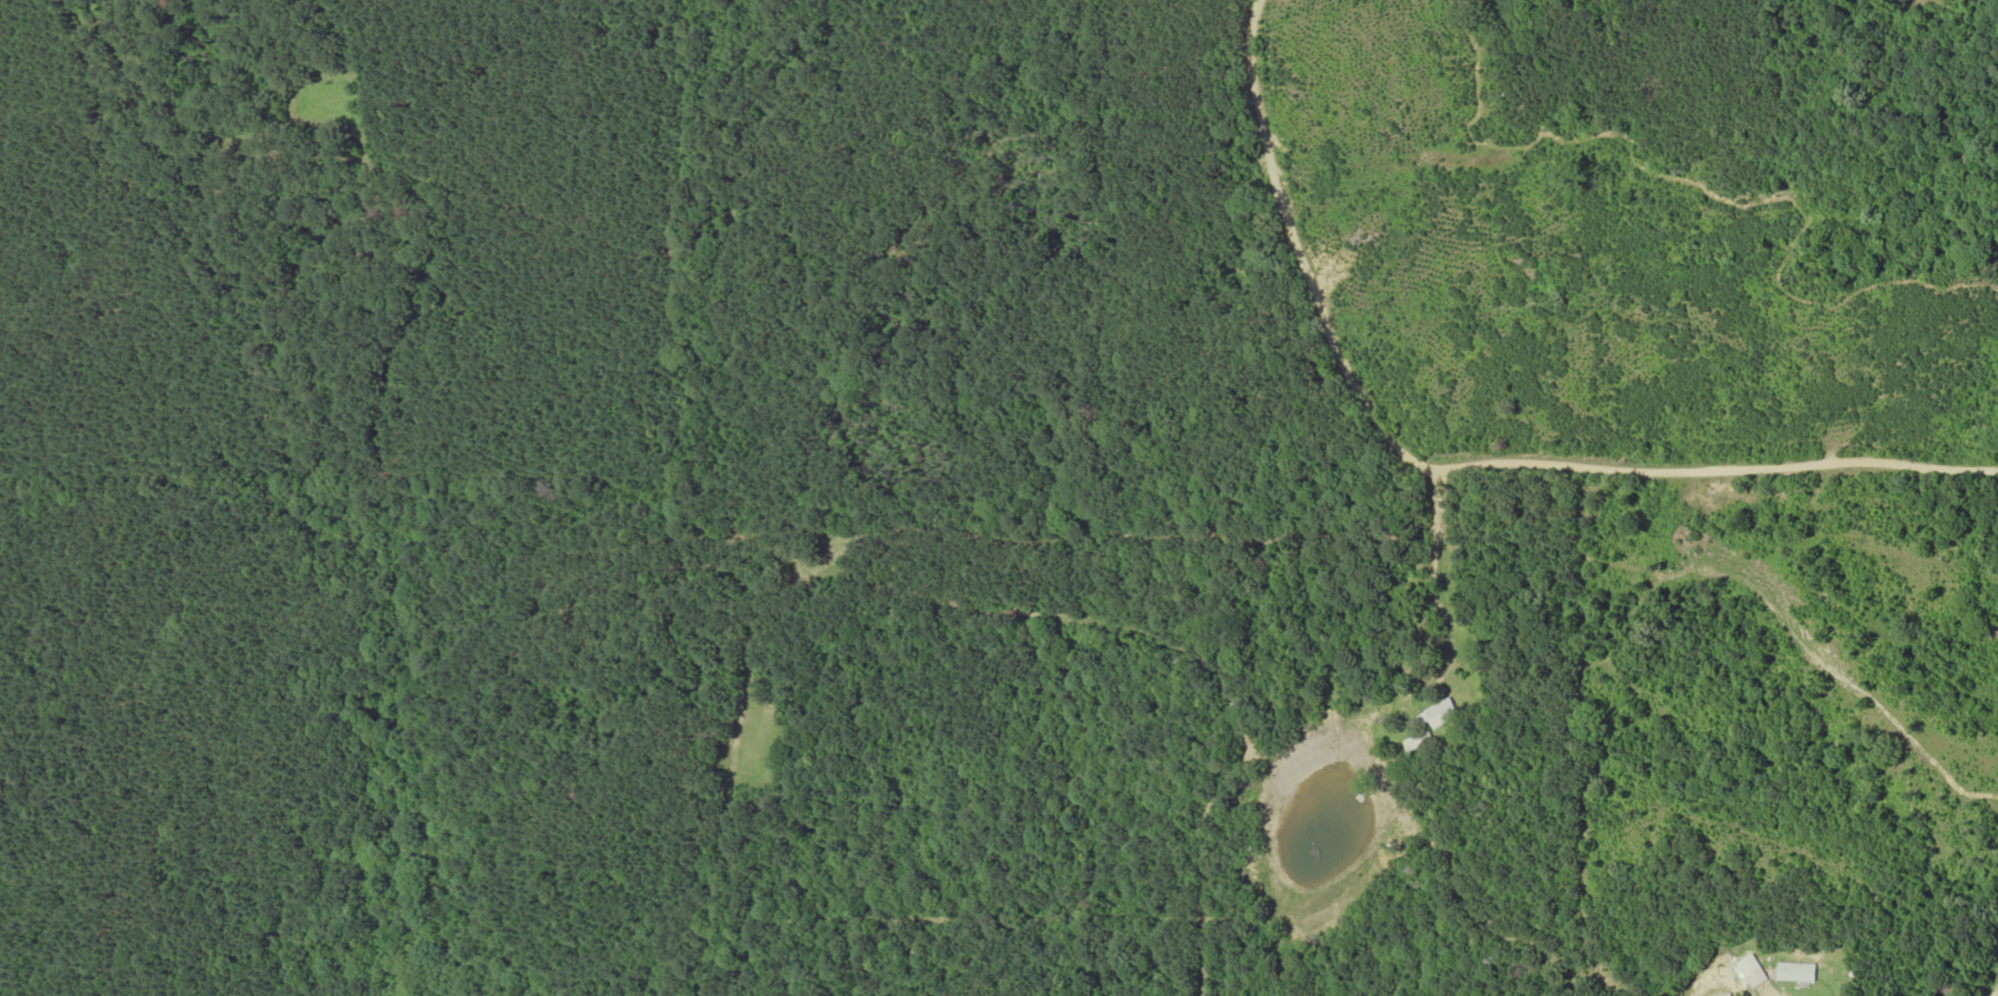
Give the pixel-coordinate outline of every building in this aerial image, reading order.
[(1433,719),(1437,728),(1463,715),(1453,696),(1421,713),(1426,723),(1433,719)] [(1770,981),(1756,953),(1735,964),(1749,991),(1770,981)] [(1818,963),(1780,962),(1779,980),(1818,981),(1818,963)]
